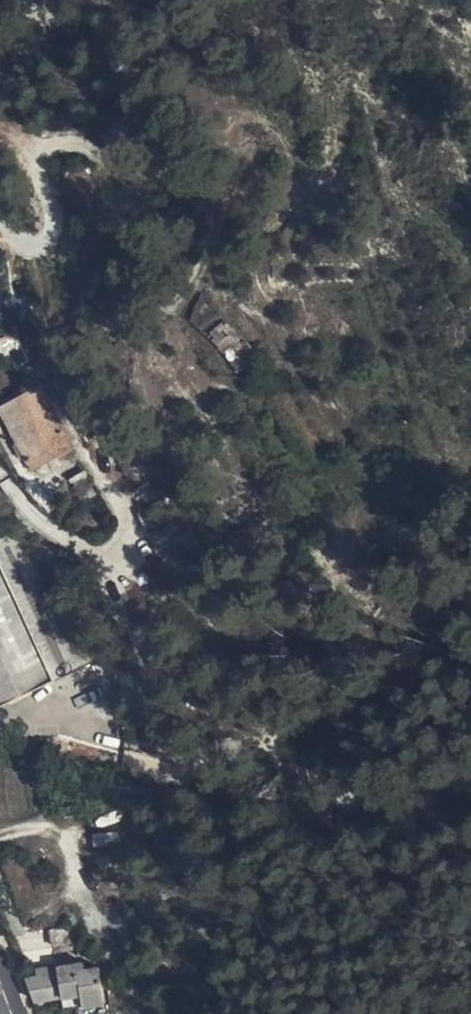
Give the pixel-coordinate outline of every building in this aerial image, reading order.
[(190,318),(220,344),(234,329),(221,316),(201,294),(190,318)] [(226,349),(239,371),(262,357),(234,329),(220,344),(226,349)] [(0,341),(0,354),(4,358),(22,344),(17,331),(0,341)] [(22,344),(4,358),(20,372),(29,359),(22,344)] [(39,384),(8,401),(44,449),(51,445),(56,454),(72,445),(39,384)] [(8,401),(0,405),(0,408),(31,468),(45,461),(40,452),(44,449),(8,401)] [(44,449),(50,457),(56,454),(51,445),(44,449)] [(45,461),(50,457),(44,449),(40,452),(45,461)] [(0,542),(0,565),(52,679),(90,661),(17,534),(0,542)] [(52,679),(0,565),(0,703),(52,679)] [(140,805),(127,806),(127,819),(141,818),(140,805)] [(119,843),(118,832),(93,834),(94,845),(119,843)] [(79,941),(76,924),(51,928),(54,945),(79,941)] [(72,995),(73,1007),(103,1002),(99,967),(86,969),(85,961),(38,968),(38,974),(28,976),(30,987),(37,1000),(63,996),(72,995)] [(63,996),(64,1008),(73,1007),(72,995),(63,996)]
